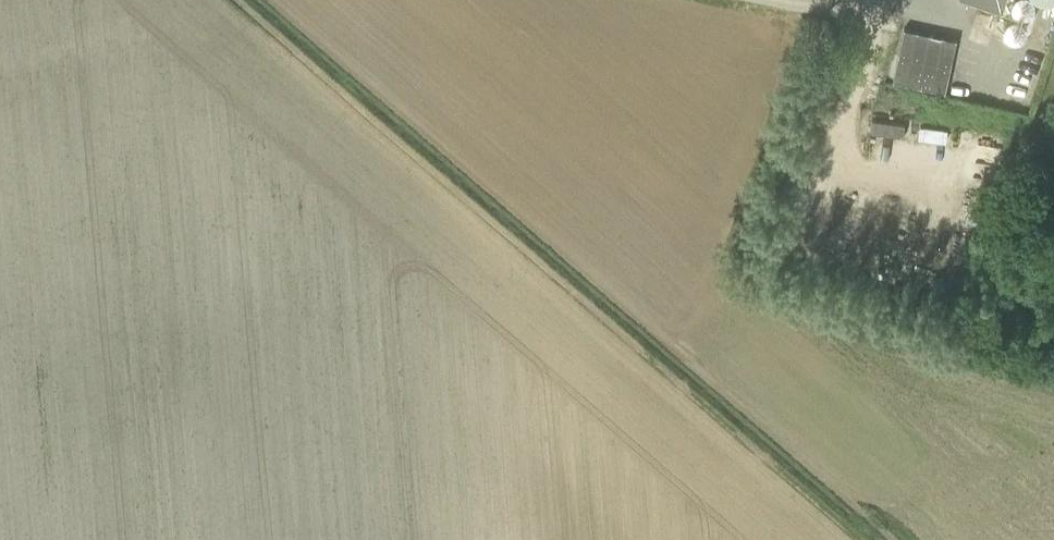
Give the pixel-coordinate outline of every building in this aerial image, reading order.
[(893,80),(945,91),(956,39),(904,28),(893,80)] [(915,131),(915,120),(879,120),(879,132),(915,131)]
